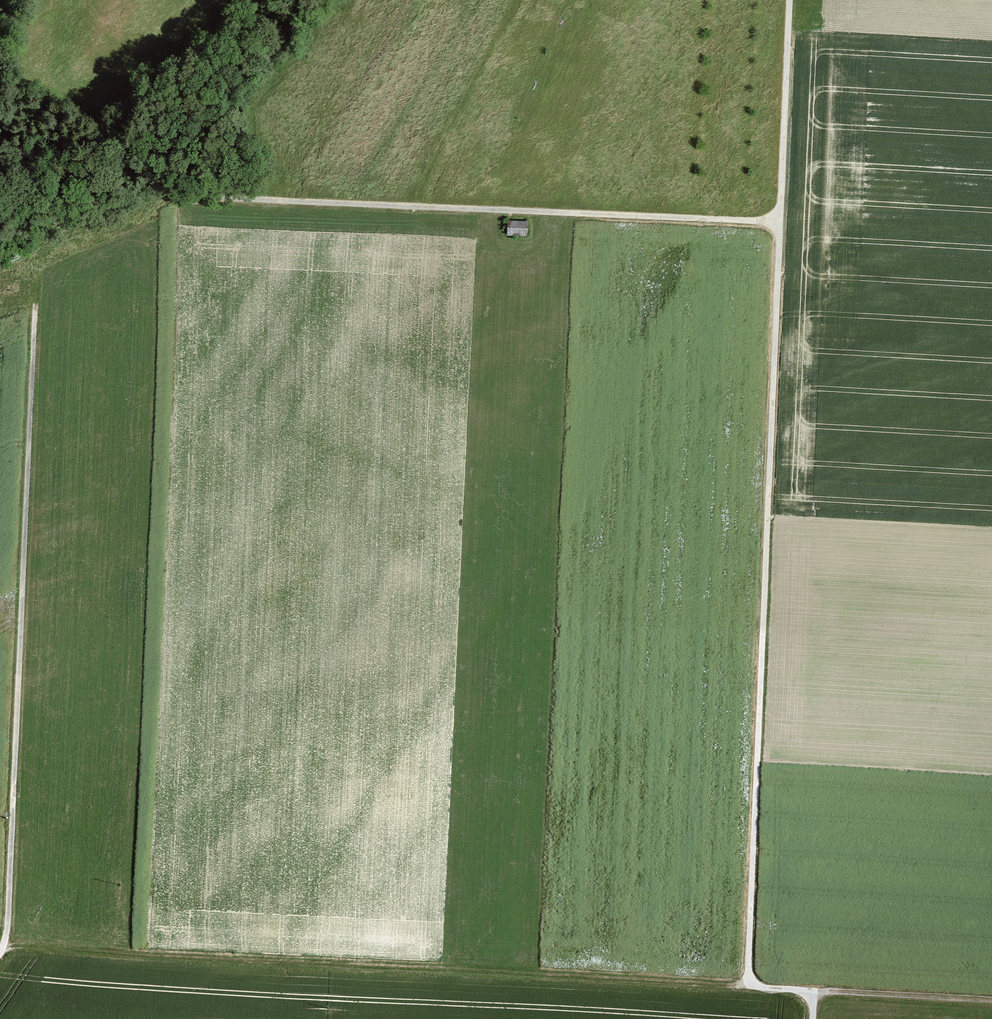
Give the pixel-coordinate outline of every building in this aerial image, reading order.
[(508,218),(507,233),(529,234),(530,219),(508,218)]
